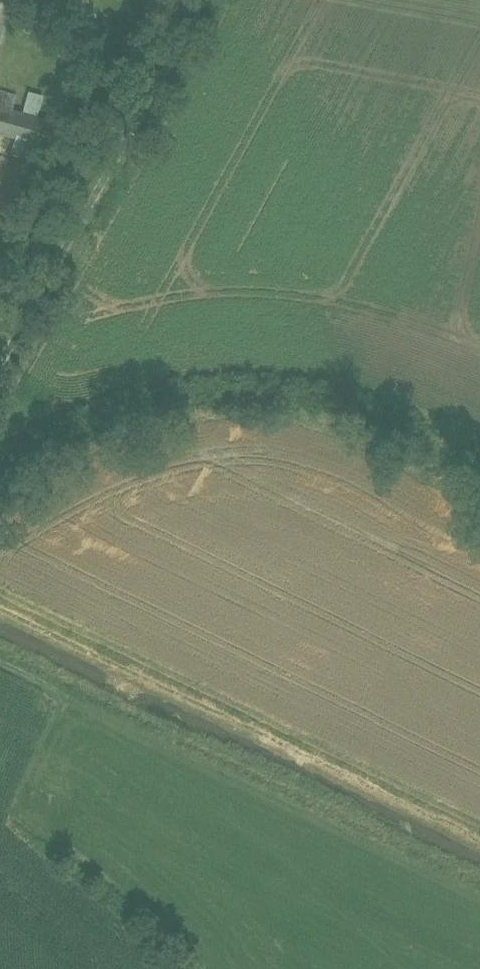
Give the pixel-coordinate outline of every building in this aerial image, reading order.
[(40,147),(45,129),(0,117),(0,136),(40,147)]
